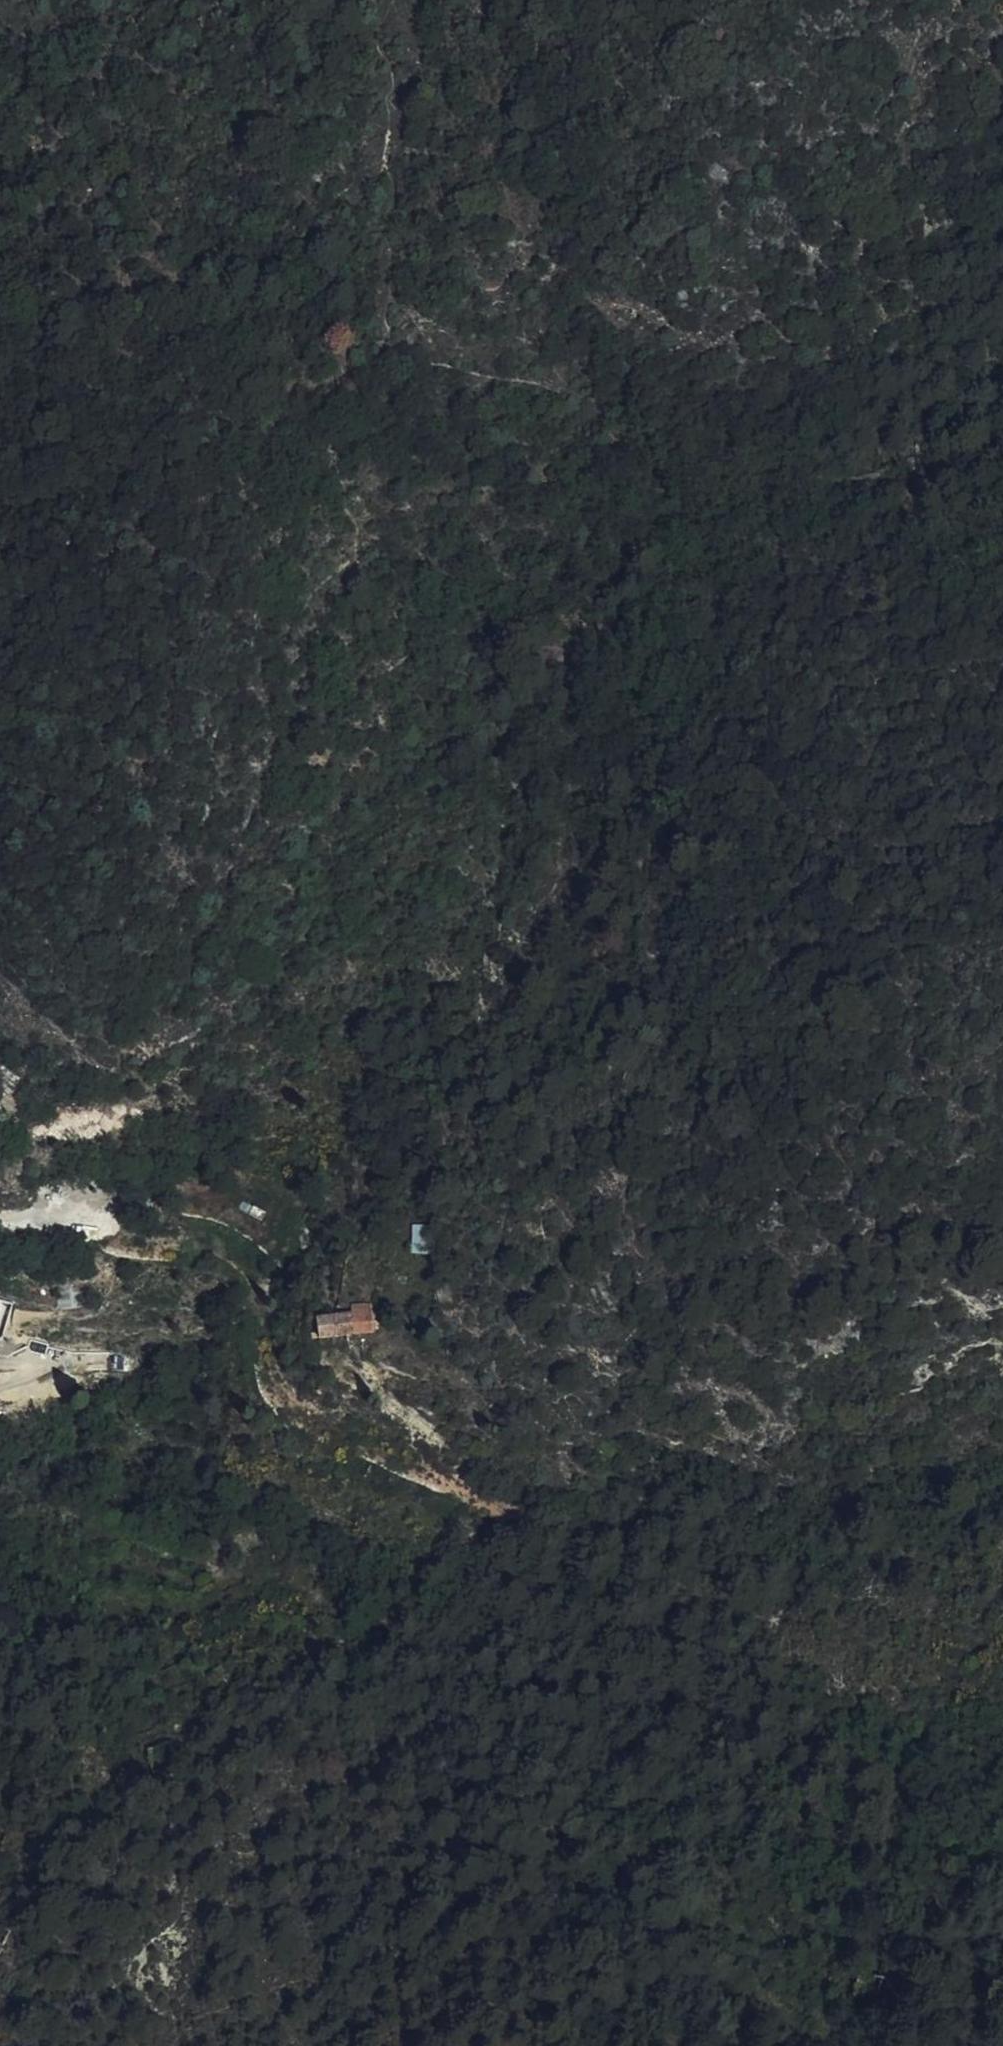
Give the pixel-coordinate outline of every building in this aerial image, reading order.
[(428,1253),(439,1253),(438,1236),(427,1236),(428,1253)] [(1,1333),(12,1297),(0,1293),(0,1332),(1,1333)] [(326,1340),(359,1337),(357,1316),(324,1320),(326,1340)]
